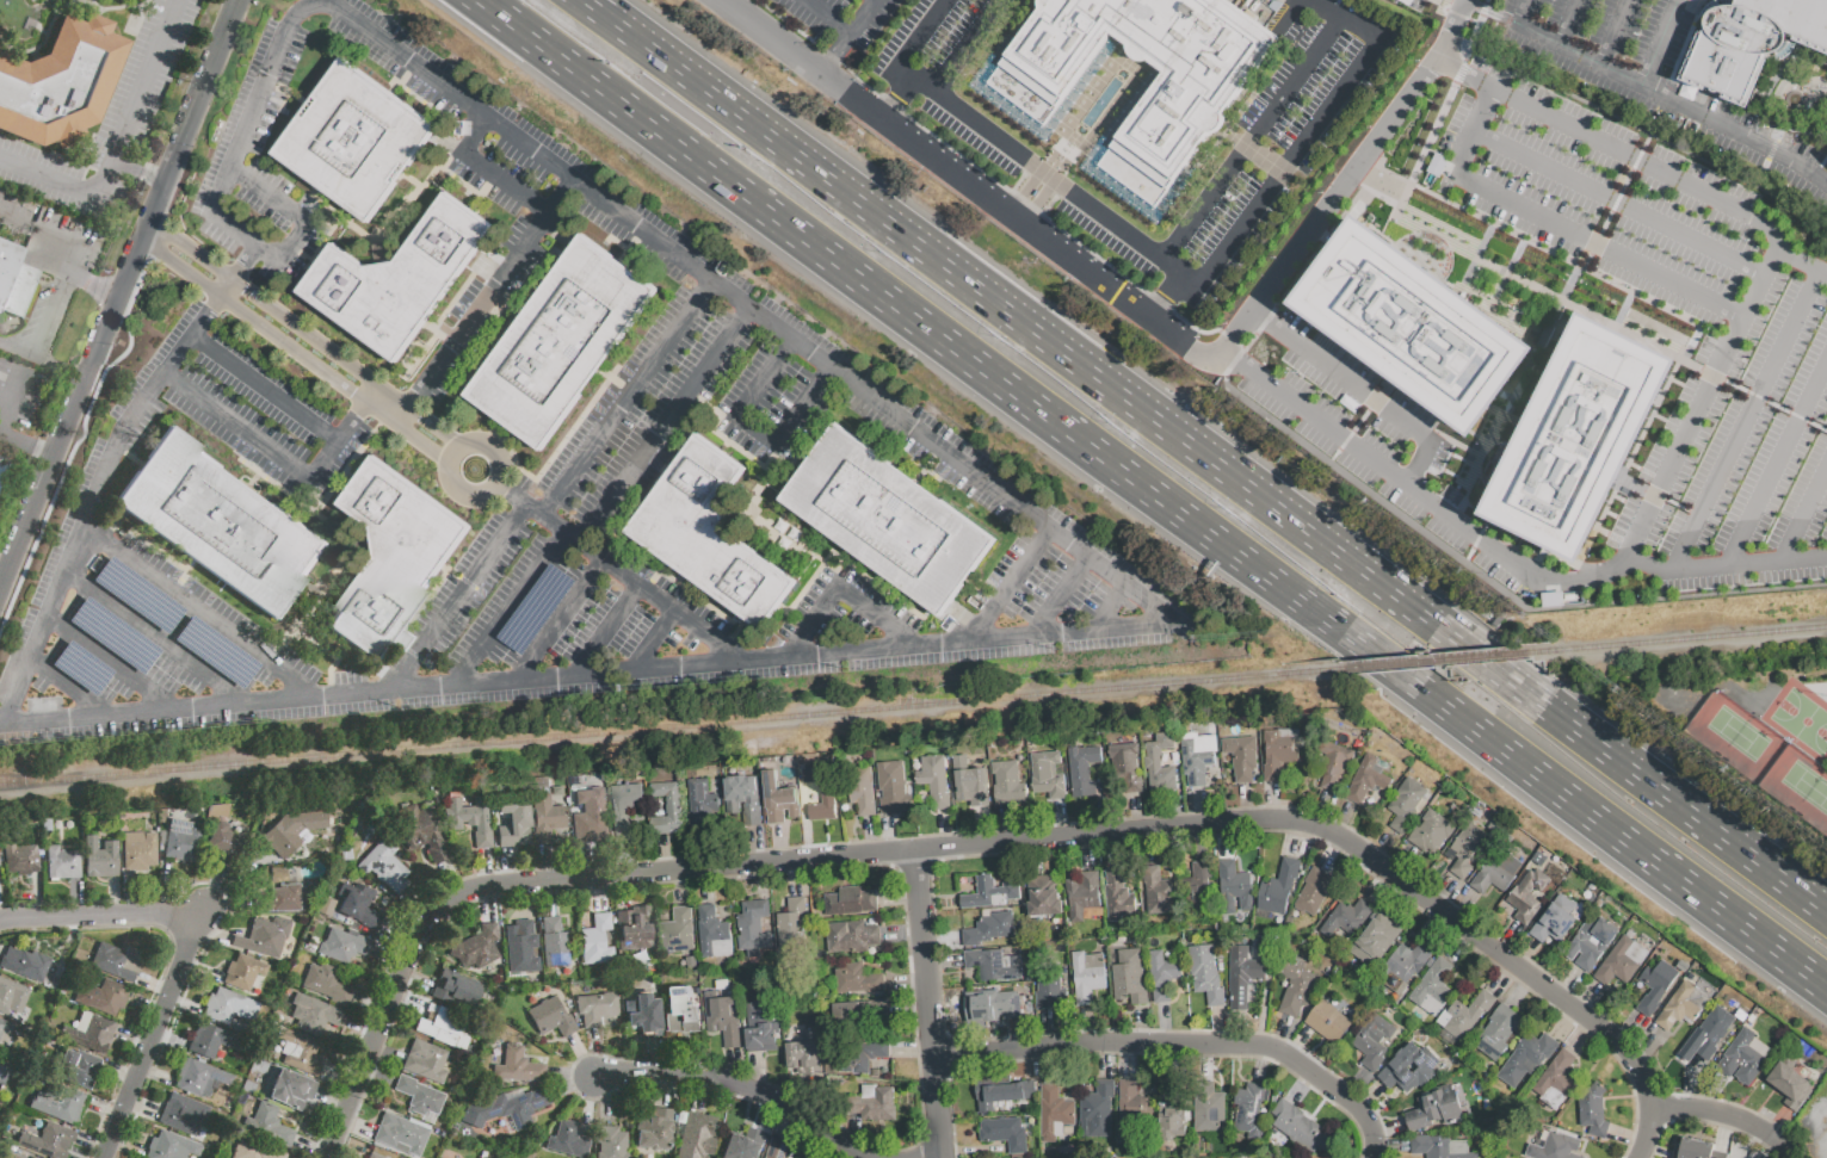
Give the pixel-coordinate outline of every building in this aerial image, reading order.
[(1037,1),(1037,0),(1224,0),(1277,39),(1223,113),(1223,118),(1223,122),(1222,124),(1221,128),(1218,130),(1215,134),(1211,134),(1208,134),(1153,209),(1094,165),(1162,73),(1147,61),(1141,62),(1136,61),(1132,58),(1129,56),(1127,51),(1125,48),(1125,45),(1110,33),(1042,126),(983,83),(1038,8),(1037,5),(1037,1)] [(1736,4),(1738,0),(1826,0),(1826,54),(1789,38),(1788,43),(1783,49),(1776,52),(1770,54),(1763,55),(1763,57),(1767,60),(1748,107),(1679,79),(1701,31),(1704,32),(1706,26),(1706,17),(1710,11),(1718,6),(1726,4),(1736,4)] [(41,148),(0,131),(0,53),(25,63),(47,55),(63,16),(84,24),(87,13),(112,24),(109,35),(130,43),(98,124),(84,130),(86,138),(58,149),(55,142),(41,148)] [(368,223),(272,154),(341,58),(437,128),(368,223)] [(1007,100),(980,82),(974,92),(1001,109),(1007,100)] [(1424,171),(1434,151),(1448,157),(1438,178),(1424,171)] [(296,291),(395,361),(494,227),(444,191),(395,262),(364,268),(332,243),(296,291)] [(1351,216),(1455,292),(1535,349),(1469,439),(1387,378),(1285,305),(1351,216)] [(541,451),(464,396),(581,234),(658,290),(541,451)] [(21,318),(41,273),(19,264),(25,249),(0,239),(0,310),(21,318)] [(1479,515),(1579,311),(1678,359),(1578,563),(1479,515)] [(939,617),(778,499),(834,422),(995,540),(939,617)] [(329,545),(272,621),(113,502),(168,427),(329,545)] [(624,531),(667,563),(760,631),(801,577),(779,562),(776,566),(743,544),(739,544),(721,532),(724,525),(726,520),(724,513),(722,507),(718,502),(734,482),(737,483),(749,467),(734,456),(735,453),(710,435),(709,438),(706,440),(697,433),(624,531)] [(471,526),(442,568),(372,663),(325,627),(375,558),(369,526),(337,503),(371,456),(471,526)] [(11,462),(0,457),(0,488),(11,462)] [(1264,730),(1297,729),(1298,737),(1301,736),(1302,748),(1298,748),(1300,762),(1283,763),(1284,781),(1263,782),(1263,764),(1265,763),(1264,730)] [(1146,742),(1155,742),(1154,732),(1173,731),(1173,748),(1161,749),(1161,756),(1160,756),(1161,766),(1174,764),(1175,784),(1168,784),(1168,791),(1148,792),(1147,768),(1144,768),(1143,756),(1146,756),(1146,742)] [(1181,732),(1197,732),(1197,735),(1215,735),(1216,751),(1212,751),(1214,764),(1204,766),(1205,774),(1204,774),(1205,786),(1184,787),(1181,732)] [(1221,738),(1255,737),(1257,751),(1255,751),(1257,768),(1253,768),(1254,772),(1252,772),(1252,782),(1240,784),(1240,785),(1235,785),(1234,773),(1232,773),(1232,754),(1221,754),(1221,738)] [(1327,742),(1356,751),(1352,763),(1346,761),(1335,792),(1317,786),(1328,755),(1322,753),(1327,742)] [(1106,744),(1137,743),(1138,755),(1135,755),(1136,775),(1140,775),(1141,791),(1115,793),(1112,760),(1107,760),(1106,744)] [(1068,747),(1100,745),(1101,762),(1090,763),(1091,780),(1094,779),(1095,797),(1070,798),(1068,747)] [(1030,754),(1061,751),(1062,763),(1063,763),(1066,799),(1048,800),(1048,792),(1032,793),(1030,754)] [(1343,797),(1366,751),(1388,763),(1384,770),(1382,769),(1379,773),(1393,779),(1385,792),(1379,788),(1376,793),(1368,788),(1359,805),(1343,797)] [(956,801),(952,754),(968,753),(969,768),(987,767),(989,805),(970,806),(969,800),(956,801)] [(921,756),(948,755),(950,809),(930,810),(928,784),(915,785),(914,768),(922,768),(921,756)] [(992,763),(1019,761),(1020,782),(1025,781),(1026,803),(994,804),(993,784),(995,784),(994,774),(993,774),(992,763)] [(808,804),(821,804),(820,781),(802,782),(801,766),(832,764),(833,785),(835,785),(837,798),(834,798),(835,819),(809,820),(808,804)] [(858,816),(857,803),(850,803),(847,768),(872,766),(876,815),(858,816)] [(763,769),(777,768),(778,788),(797,787),(798,805),(800,805),(801,818),(788,819),(788,810),(783,811),(784,823),(766,823),(763,769)] [(881,812),(879,797),(882,797),(881,770),(903,769),(906,794),(912,794),(913,810),(899,810),(899,811),(881,812)] [(1387,807),(1397,794),(1395,792),(1407,775),(1427,791),(1421,798),(1427,803),(1402,835),(1389,824),(1396,815),(1387,807)] [(724,779),(758,776),(760,824),(743,825),(742,798),(740,799),(741,825),(727,826),(724,779)] [(687,779),(708,778),(709,793),(717,793),(718,813),(710,815),(710,825),(690,826),(687,779)] [(649,784),(679,781),(681,832),(652,835),(650,817),(666,816),(665,797),(650,797),(649,784)] [(610,786),(642,784),(644,809),(630,810),(632,840),(613,841),(610,786)] [(533,843),(531,787),(549,786),(550,807),(564,806),(566,829),(551,830),(553,843),(545,843),(533,843)] [(572,815),(584,813),(582,805),(576,805),(575,792),(591,791),(590,787),(604,786),(607,842),(582,843),(574,844),(572,815)] [(446,798),(459,798),(459,809),(473,807),(473,798),(487,797),(489,831),(490,831),(492,848),(483,849),(476,849),(475,825),(467,826),(467,823),(461,824),(461,830),(449,830),(446,798)] [(499,848),(498,826),(507,825),(507,815),(496,815),(495,800),(527,798),(530,847),(506,848),(499,848)] [(388,816),(414,804),(419,811),(422,810),(425,816),(432,812),(448,842),(444,844),(450,857),(433,865),(427,852),(425,853),(421,846),(406,853),(388,816)] [(1407,838),(1431,809),(1450,823),(1446,828),(1453,834),(1439,852),(1432,846),(1426,854),(1407,838)] [(282,860),(272,849),(261,836),(285,816),(290,820),(297,815),(305,825),(296,835),(302,841),(282,860)] [(163,857),(169,819),(193,823),(192,829),(202,830),(199,843),(196,843),(193,862),(168,859),(163,857)] [(203,848),(218,820),(229,826),(227,831),(242,840),(229,863),(224,860),(203,848)] [(1487,836),(1467,862),(1473,866),(1462,880),(1448,869),(1455,860),(1445,852),(1469,822),(1487,836)] [(122,834),(154,831),(156,866),(148,867),(148,873),(132,874),(124,875),(122,834)] [(118,841),(121,877),(113,877),(86,879),(84,836),(95,835),(97,850),(103,850),(101,842),(118,841)] [(359,863),(383,836),(397,849),(393,855),(411,873),(405,879),(409,884),(396,898),(359,863)] [(1469,883),(1501,841),(1526,860),(1501,892),(1490,884),(1483,894),(1469,883)] [(2,844),(14,842),(14,847),(35,843),(39,872),(36,872),(31,873),(31,874),(17,877),(17,873),(6,874),(2,844)] [(47,846),(63,846),(63,852),(80,852),(80,879),(75,879),(47,879),(47,846)] [(1270,883),(1271,878),(1277,879),(1283,856),(1292,857),(1301,860),(1296,878),(1294,878),(1285,915),(1270,911),(1255,908),(1263,881),(1270,883)] [(1223,898),(1222,898),(1218,860),(1227,859),(1234,857),(1236,873),(1251,872),(1252,893),(1253,908),(1241,909),(1240,894),(1237,894),(1237,896),(1234,897),(1235,914),(1224,915),(1223,898)] [(1190,861),(1209,860),(1210,909),(1191,910),(1190,861)] [(1142,912),(1137,865),(1159,863),(1160,880),(1178,878),(1179,902),(1171,903),(1171,914),(1154,915),(1154,911),(1142,912)] [(1304,910),(1302,912),(1292,906),(1295,904),(1294,904),(1306,881),(1303,880),(1311,865),(1321,869),(1340,881),(1333,893),(1331,898),(1326,894),(1314,916),(1304,910)] [(1127,887),(1127,892),(1132,892),(1135,914),(1121,915),(1122,919),(1106,921),(1104,884),(1105,884),(1104,869),(1113,869),(1122,868),(1123,887),(1127,887)] [(1529,869),(1533,873),(1537,868),(1555,883),(1545,896),(1533,887),(1529,893),(1535,897),(1533,898),(1543,905),(1526,927),(1512,916),(1518,909),(1506,900),(1529,869)] [(1080,872),(1091,871),(1099,871),(1100,885),(1098,885),(1099,902),(1099,908),(1084,909),(1085,922),(1069,923),(1068,908),(1070,908),(1069,898),(1067,898),(1066,879),(1078,878),(1078,884),(1081,884),(1080,872)] [(1002,883),(1011,881),(1019,881),(1020,898),(1005,899),(1005,905),(961,909),(959,894),(977,893),(975,875),(992,874),(992,878),(994,878),(995,887),(1002,886),(1002,883)] [(1031,903),(1030,890),(1027,891),(1026,879),(1041,878),(1055,875),(1056,887),(1058,887),(1060,899),(1062,899),(1064,915),(1029,917),(1027,903),(1031,903)] [(357,924),(358,921),(334,911),(331,919),(315,912),(323,893),(334,898),(341,883),(353,888),(356,883),(376,891),(369,909),(383,916),(376,933),(357,924)] [(255,914),(255,906),(254,899),(270,899),(270,886),(300,885),(301,911),(255,914)] [(823,894),(839,893),(838,888),(862,886),(862,891),(876,890),(878,911),(825,916),(823,894)] [(1526,934),(1558,892),(1570,900),(1570,899),(1578,904),(1569,914),(1578,919),(1558,943),(1548,934),(1541,943),(1526,934)] [(806,896),(810,946),(779,948),(776,914),(786,912),(785,898),(806,896)] [(1351,908),(1358,898),(1364,903),(1371,908),(1350,936),(1339,928),(1329,941),(1317,931),(1339,902),(1346,906),(1347,905),(1351,908)] [(772,947),(758,949),(759,955),(746,956),(745,950),(739,950),(734,910),(741,910),(740,902),(769,899),(770,917),(761,917),(763,933),(771,931),(772,947)] [(700,956),(696,905),(714,904),(715,918),(720,918),(721,922),(730,921),(733,953),(700,956)] [(690,905),(695,949),(661,952),(658,922),(672,921),(671,908),(690,905)] [(650,906),(654,948),(646,949),(647,954),(621,956),(616,912),(632,910),(632,908),(650,906)] [(1588,973),(1573,962),(1580,953),(1578,952),(1570,961),(1561,953),(1593,910),(1599,915),(1592,927),(1593,927),(1601,916),(1619,930),(1588,973)] [(992,914),(1013,911),(1014,923),(1013,923),(1016,937),(998,939),(998,936),(992,937),(992,941),(981,942),(981,945),(964,946),(963,937),(962,929),(977,928),(977,921),(983,921),(983,917),(992,916),(992,914)] [(1402,928),(1378,960),(1375,958),(1369,966),(1348,950),(1359,936),(1360,936),(1378,911),(1388,917),(1402,928)] [(611,912),(616,962),(595,965),(595,956),(584,958),(581,930),(593,929),(592,915),(611,912)] [(230,945),(232,940),(233,936),(246,940),(253,919),(270,924),(272,917),(277,918),(278,916),(292,919),(286,940),(284,940),(277,960),(230,945)] [(541,919),(561,917),(562,933),(574,931),(578,966),(545,970),(541,919)] [(826,923),(878,918),(881,945),(868,946),(869,949),(828,953),(826,923)] [(535,921),(539,971),(507,974),(504,942),(516,941),(513,922),(535,921)] [(493,941),(501,956),(475,972),(471,966),(464,970),(458,960),(446,955),(452,941),(459,945),(480,931),(480,924),(499,923),(500,940),(493,941)] [(315,953),(321,941),(323,942),(329,928),(354,939),(357,935),(372,941),(366,958),(354,953),(348,967),(315,953)] [(1592,976),(1624,934),(1648,952),(1624,983),(1613,974),(1604,986),(1592,976)] [(88,966),(98,941),(121,950),(119,954),(124,955),(126,948),(144,955),(134,984),(88,966)] [(1400,943),(1411,952),(1419,941),(1434,952),(1430,958),(1433,960),(1427,968),(1424,965),(1418,974),(1414,972),(1406,983),(1390,971),(1387,976),(1379,971),(1400,943)] [(1214,943),(1215,967),(1218,967),(1220,987),(1223,987),(1224,1004),(1206,1005),(1205,993),(1193,993),(1192,977),(1190,977),(1187,946),(1214,943)] [(1230,1005),(1230,990),(1227,989),(1229,945),(1245,945),(1243,964),(1252,964),(1252,965),(1265,966),(1264,981),(1252,981),(1251,986),(1248,985),(1247,1007),(1230,1005)] [(1128,998),(1115,999),(1112,965),(1118,964),(1118,949),(1141,948),(1143,986),(1147,986),(1148,992),(1147,992),(1148,1003),(1138,1004),(1130,1004),(1129,995),(1127,995),(1128,998)] [(1024,978),(999,980),(981,981),(979,967),(964,968),(963,960),(963,952),(980,950),(980,952),(1001,949),(1002,958),(1021,955),(1024,978)] [(1169,962),(1180,961),(1181,978),(1167,979),(1169,1001),(1161,1002),(1153,1003),(1152,987),(1149,987),(1147,950),(1161,949),(1162,960),(1168,959),(1169,962)] [(39,987),(0,971),(0,967),(0,960),(2,955),(16,960),(19,950),(30,954),(31,952),(51,959),(39,987)] [(1084,950),(1085,955),(1103,953),(1105,989),(1091,990),(1092,1004),(1085,1005),(1075,1005),(1070,952),(1084,950)] [(1054,1007),(1045,1008),(1041,1008),(1039,1007),(1038,991),(1035,954),(1058,952),(1061,986),(1066,986),(1067,1004),(1054,1005),(1054,1007)] [(237,954),(270,966),(266,978),(257,974),(249,993),(226,985),(228,979),(224,977),(229,961),(234,964),(237,954)] [(1451,991),(1442,1003),(1431,996),(1421,1008),(1407,997),(1438,955),(1446,961),(1453,966),(1444,978),(1448,980),(1444,985),(1451,991)] [(1649,1017),(1636,1007),(1649,989),(1637,979),(1647,966),(1654,971),(1662,959),(1678,972),(1666,987),(1669,991),(1649,1017)] [(1679,967),(1685,959),(1692,964),(1685,973),(1679,967)] [(831,995),(827,964),(865,960),(866,974),(884,972),(885,990),(831,995)] [(1290,979),(1277,974),(1282,962),(1320,977),(1316,989),(1313,987),(1306,1007),(1301,1004),(1296,1018),(1278,1011),(1290,979)] [(328,1002),(329,998),(301,986),(310,964),(319,967),(320,964),(335,970),(333,974),(339,977),(337,983),(354,990),(346,1009),(328,1002)] [(431,996),(443,967),(456,973),(455,976),(482,987),(473,1009),(455,1001),(452,1005),(431,996)] [(8,1015),(0,1012),(0,978),(30,990),(20,1015),(10,1011),(8,1015)] [(73,1001),(80,983),(99,990),(103,979),(129,989),(125,997),(128,997),(119,1020),(73,1001)] [(1667,1032),(1653,1020),(1684,979),(1693,987),(1695,985),(1711,998),(1696,1017),(1687,1010),(1678,1022),(1675,1020),(1667,1032)] [(217,986),(248,997),(243,1010),(235,1007),(228,1027),(202,1017),(210,993),(214,995),(217,986)] [(666,987),(691,986),(692,1022),(680,1023),(680,1016),(667,1016),(666,987)] [(1455,999),(1465,1008),(1480,987),(1481,989),(1489,995),(1495,998),(1486,1013),(1483,1011),(1462,1041),(1462,1040),(1459,1042),(1456,1039),(1452,1044),(1438,1034),(1451,1016),(1445,1013),(1455,999)] [(1016,991),(1016,995),(1019,995),(1020,1018),(1013,1018),(1006,1020),(1005,1016),(990,1017),(990,1010),(965,1011),(964,992),(999,989),(999,992),(1016,991)] [(742,1046),(723,1048),(722,1029),(706,1032),(703,991),(717,990),(718,997),(736,996),(742,1046)] [(660,997),(662,1039),(646,1040),(644,1027),(640,1027),(640,1023),(624,1024),(623,992),(640,991),(640,995),(649,995),(649,997),(660,997)] [(319,1039),(294,1028),(297,1021),(290,1018),(294,1008),(289,1005),(295,992),(344,1013),(338,1028),(325,1023),(319,1039)] [(575,997),(619,993),(621,1016),(600,1018),(600,1027),(582,1029),(581,1015),(576,1015),(575,997)] [(525,1011),(555,995),(567,1016),(569,1015),(579,1030),(563,1039),(556,1027),(539,1036),(525,1011)] [(1303,1022),(1321,998),(1352,1021),(1334,1045),(1303,1022)] [(747,1052),(743,1001),(772,999),(773,1029),(777,1028),(778,1049),(747,1052)] [(833,1004),(885,999),(888,1023),(835,1028),(833,1004)] [(430,1002),(467,1018),(461,1033),(476,1039),(469,1055),(428,1038),(433,1026),(421,1021),(430,1002)] [(1488,1020),(1501,1002),(1526,1020),(1517,1034),(1513,1032),(1505,1042),(1508,1045),(1495,1063),(1474,1048),(1480,1040),(1479,1038),(1490,1021),(1488,1020)] [(1716,1004),(1735,1018),(1724,1032),(1729,1035),(1708,1064),(1692,1051),(1704,1035),(1697,1029),(1716,1004)] [(63,1027),(74,1032),(82,1011),(116,1024),(104,1057),(60,1039),(63,1027)] [(1350,1044),(1374,1011),(1397,1029),(1384,1047),(1388,1049),(1382,1057),(1384,1058),(1372,1073),(1359,1064),(1365,1055),(1350,1044)] [(2,1055),(0,1055),(0,1020),(14,1026),(2,1055)] [(187,1051),(198,1022),(245,1039),(240,1053),(218,1045),(212,1060),(187,1051)] [(283,1055),(279,1053),(284,1044),(272,1039),(277,1024),(321,1044),(316,1055),(326,1060),(317,1079),(291,1069),(295,1060),(283,1055)] [(1722,1055),(1745,1026),(1755,1034),(1753,1036),(1771,1051),(1759,1066),(1761,1069),(1747,1086),(1733,1076),(1740,1067),(1737,1065),(1730,1076),(1716,1065),(1723,1057),(1722,1055)] [(1514,1089),(1495,1075),(1514,1049),(1513,1049),(1526,1032),(1538,1040),(1544,1032),(1560,1044),(1548,1060),(1544,1058),(1530,1078),(1525,1075),(1514,1089)] [(414,1039),(450,1054),(443,1069),(446,1070),(440,1085),(401,1069),(414,1039)] [(869,1073),(839,1073),(839,1039),(889,1039),(889,1058),(876,1058),(876,1059),(869,1059),(869,1073)] [(1377,1076),(1413,1040),(1421,1048),(1426,1045),(1440,1059),(1436,1065),(1437,1066),(1432,1071),(1434,1073),(1420,1088),(1418,1085),(1414,1089),(1412,1088),(1406,1094),(1396,1084),(1391,1089),(1377,1076)] [(786,1042),(820,1041),(822,1075),(797,1076),(797,1067),(788,1069),(786,1042)] [(493,1066),(502,1066),(505,1045),(524,1046),(523,1058),(527,1058),(527,1063),(547,1064),(544,1084),(492,1079),(493,1066)] [(1543,1095),(1532,1088),(1541,1077),(1562,1047),(1570,1052),(1576,1057),(1568,1067),(1573,1071),(1570,1073),(1579,1079),(1567,1096),(1550,1084),(1543,1095)] [(78,1051),(103,1060),(91,1090),(66,1080),(69,1072),(57,1069),(66,1049),(76,1054),(78,1051)] [(186,1058),(234,1076),(230,1088),(220,1084),(216,1092),(212,1091),(209,1098),(200,1095),(199,1098),(174,1089),(186,1058)] [(5,1086),(0,1084),(0,1060),(13,1065),(5,1086)] [(1780,1060),(1815,1086),(1795,1111),(1783,1102),(1785,1098),(1771,1086),(1772,1084),(1765,1079),(1780,1060)] [(267,1098),(280,1069),(317,1084),(309,1102),(305,1100),(300,1111),(267,1098)] [(976,1077),(1023,1075),(1023,1080),(1032,1079),(1035,1079),(1036,1100),(1012,1101),(1013,1110),(977,1111),(976,1077)] [(405,1078),(445,1096),(436,1117),(395,1101),(405,1078)] [(1111,1098),(1111,1137),(1080,1137),(1080,1092),(1095,1092),(1095,1079),(1105,1079),(1115,1079),(1115,1098),(1111,1098)] [(1119,1079),(1128,1079),(1136,1079),(1136,1094),(1153,1094),(1153,1117),(1136,1117),(1136,1133),(1119,1133),(1119,1079)] [(1193,1129),(1193,1080),(1214,1080),(1214,1092),(1224,1092),(1224,1129),(1193,1129)] [(1590,1125),(1580,1126),(1578,1095),(1585,1094),(1595,1080),(1606,1090),(1601,1095),(1604,1121),(1609,1122),(1604,1139),(1587,1134),(1590,1125)] [(1233,1129),(1237,1104),(1233,1104),(1235,1088),(1245,1090),(1246,1082),(1265,1085),(1265,1090),(1269,1091),(1267,1101),(1263,1101),(1263,1104),(1266,1106),(1260,1140),(1247,1138),(1247,1132),(1233,1129)] [(1415,1096),(1421,1095),(1421,1092),(1432,1090),(1431,1089),(1451,1083),(1452,1089),(1456,1088),(1464,1117),(1442,1125),(1440,1119),(1433,1121),(1434,1125),(1409,1132),(1405,1113),(1419,1108),(1415,1096)] [(1041,1084),(1053,1084),(1060,1084),(1060,1097),(1064,1097),(1064,1101),(1075,1101),(1075,1125),(1063,1126),(1063,1137),(1056,1137),(1056,1141),(1042,1141),(1042,1137),(1041,1137),(1041,1084)] [(1160,1137),(1160,1102),(1171,1102),(1171,1086),(1191,1085),(1191,1119),(1186,1119),(1186,1137),(1160,1137)] [(41,1113),(45,1100),(54,1102),(60,1086),(88,1097),(76,1127),(41,1113)] [(516,1132),(508,1115),(501,1119),(500,1116),(482,1123),(475,1106),(520,1086),(523,1095),(544,1086),(551,1103),(532,1111),(533,1115),(530,1116),(533,1125),(516,1132)] [(859,1086),(893,1086),(893,1104),(895,1104),(895,1120),(844,1120),(845,1094),(859,1094),(859,1086)] [(171,1092),(210,1107),(203,1129),(198,1128),(195,1137),(159,1123),(171,1092)] [(1273,1125),(1277,1119),(1270,1113),(1280,1097),(1304,1114),(1303,1116),(1309,1121),(1310,1119),(1322,1128),(1320,1132),(1322,1134),(1326,1129),(1337,1138),(1326,1152),(1321,1148),(1320,1152),(1316,1150),(1313,1153),(1273,1125)] [(246,1116),(252,1120),(259,1100),(279,1108),(274,1119),(279,1121),(278,1125),(297,1132),(289,1150),(284,1147),(283,1151),(239,1132),(246,1116)] [(635,1148),(638,1109),(653,1110),(653,1108),(666,1109),(673,1110),(669,1152),(635,1148)] [(430,1131),(419,1157),(412,1157),(372,1141),(385,1111),(430,1131)] [(705,1154),(705,1157),(677,1157),(687,1111),(718,1117),(714,1139),(716,1140),(712,1157),(705,1154)] [(980,1141),(979,1120),(1020,1117),(1021,1127),(1025,1127),(1027,1153),(1008,1154),(1008,1140),(980,1141)] [(592,1134),(587,1157),(581,1157),(545,1151),(549,1137),(554,1138),(554,1135),(556,1135),(560,1120),(579,1123),(578,1132),(585,1133),(592,1134)] [(67,1152),(64,1157),(47,1157),(16,1146),(21,1132),(39,1139),(47,1121),(76,1133),(73,1144),(69,1142),(66,1152),(67,1152)] [(629,1152),(629,1157),(597,1157),(595,1127),(607,1127),(621,1126),(622,1133),(627,1132),(627,1152),(629,1152)] [(1575,1154),(1585,1157),(1530,1157),(1524,1154),(1529,1144),(1535,1145),(1541,1128),(1549,1131),(1549,1129),(1562,1134),(1562,1133),(1580,1139),(1575,1154)] [(191,1141),(185,1157),(145,1157),(153,1137),(158,1139),(160,1129),(191,1141)] [(755,1154),(754,1157),(721,1157),(727,1138),(743,1144),(748,1131),(765,1137),(759,1156),(755,1154)] [(286,1156),(285,1157),(230,1157),(239,1135),(286,1156)] [(1477,1152),(1477,1157),(1426,1157),(1426,1153),(1411,1153),(1411,1135),(1449,1135),(1450,1140),(1469,1140),(1469,1152),(1477,1152)] [(789,1144),(784,1157),(763,1157),(771,1137),(789,1144)] [(1714,1144),(1711,1157),(1679,1157),(1683,1137),(1685,1138),(1685,1137),(1692,1138),(1692,1139),(1704,1141),(1705,1140),(1714,1142),(1712,1144),(1714,1144)]
